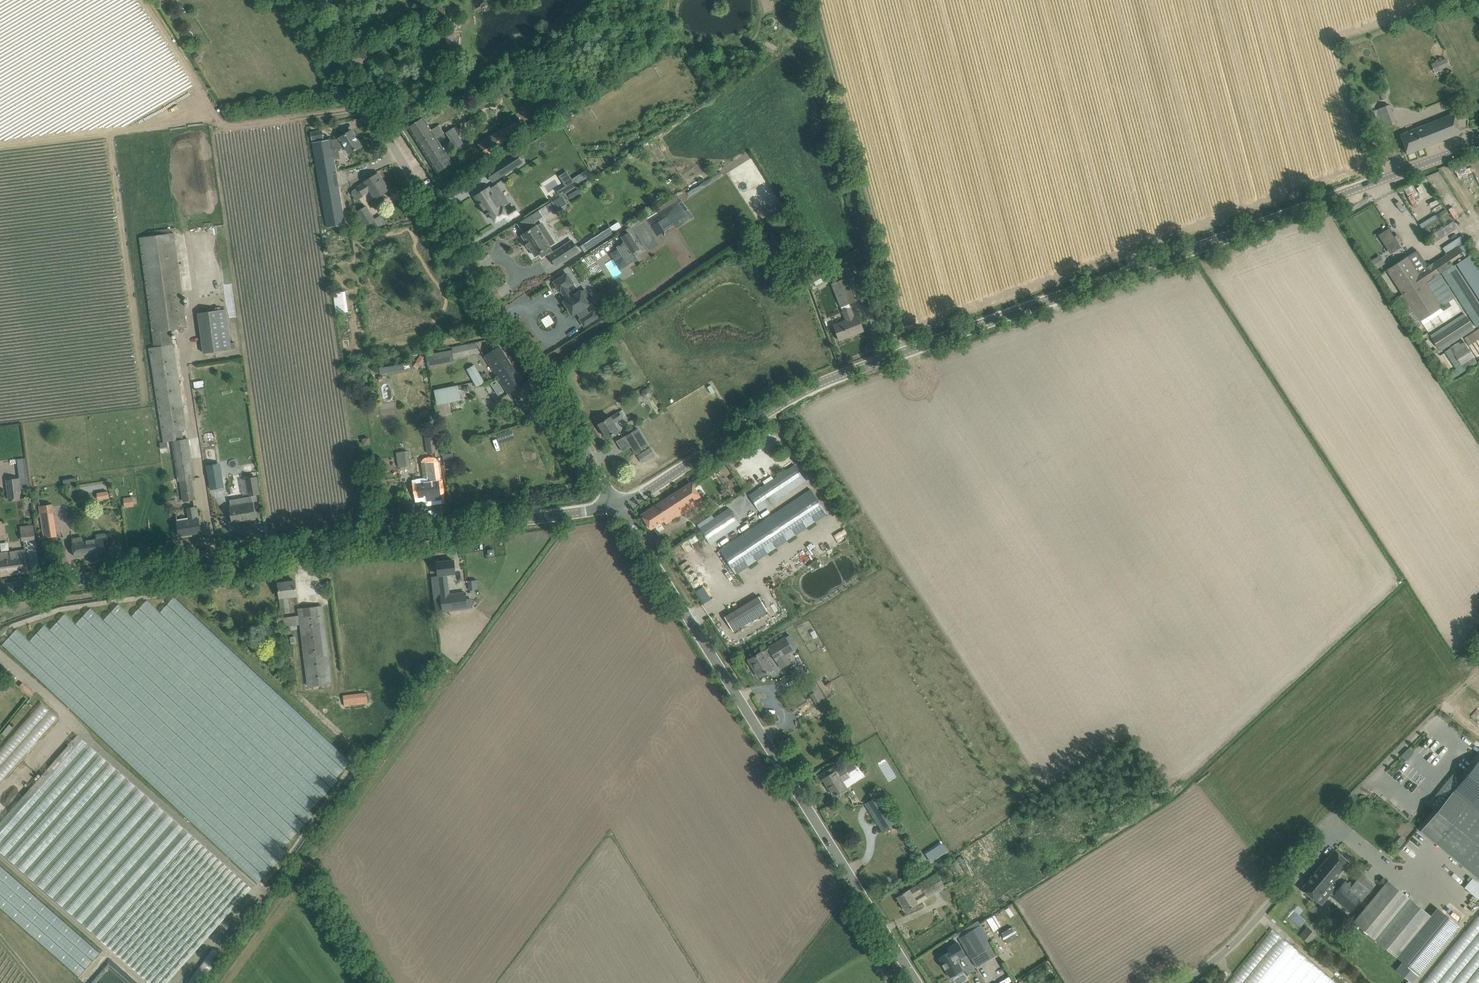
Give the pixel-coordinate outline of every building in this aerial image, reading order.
[(221,20),(212,20),(213,32),(222,31),(221,20)] [(198,52),(193,56),(197,62),(202,58),(198,52)] [(1446,58),(1436,62),(1440,70),(1450,66),(1446,58)] [(1380,114),(1376,115),(1382,129),(1396,123),(1389,105),(1378,109),(1380,114)] [(1461,133),(1457,123),(1453,114),(1399,135),(1407,154),(1461,133)] [(417,122),(408,127),(438,173),(453,163),(448,155),(451,149),(453,146),(454,145),(457,149),(464,144),(454,127),(444,134),(439,126),(432,131),(423,117),(417,122)] [(485,140),(478,144),(485,154),(486,154),(489,158),(496,154),(493,149),(512,137),(505,127),(485,140)] [(311,132),(312,140),(323,138),(322,130),(311,132)] [(334,140),(315,142),(327,227),(345,224),(334,160),(332,160),(331,151),(335,150),(348,148),(351,153),(353,152),(361,146),(352,131),(343,136),(341,137),(341,138),(334,140)] [(516,153),(495,166),(501,176),(522,163),(516,153)] [(1458,177),(1470,173),(1468,167),(1456,171),(1458,177)] [(381,180),(382,179),(379,173),(365,182),(366,183),(359,187),(352,191),(353,196),(357,201),(364,196),(363,194),(370,189),(376,198),(389,190),(389,189),(387,190),(381,180)] [(566,186),(557,191),(560,196),(576,186),(573,181),(566,186)] [(1413,206),(1424,200),(1414,182),(1403,188),(1413,206)] [(482,199),(478,201),(487,215),(490,213),(496,222),(506,215),(507,215),(502,207),(505,206),(509,203),(501,189),(499,190),(496,185),(491,188),(490,187),(479,194),(482,199)] [(658,236),(693,217),(686,204),(651,223),(658,236)] [(367,228),(378,225),(366,205),(356,211),(361,219),(359,220),(362,225),(364,223),(367,228)] [(1440,220),(1449,215),(1446,209),(1437,215),(1440,220)] [(539,210),(517,224),(524,234),(522,235),(527,243),(526,244),(526,245),(527,245),(529,248),(528,248),(529,249),(530,248),(535,256),(540,253),(542,258),(550,253),(551,254),(550,255),(557,266),(579,252),(572,240),(553,252),(550,247),(551,246),(550,246),(554,244),(541,224),(538,226),(537,225),(535,222),(543,217),(539,210)] [(611,227),(581,246),(585,252),(615,233),(611,227)] [(1389,253),(1400,247),(1388,227),(1377,233),(1389,253)] [(187,327),(175,234),(175,232),(170,233),(170,228),(149,231),(150,236),(139,237),(154,347),(149,348),(156,390),(164,441),(172,440),(170,431),(187,429),(184,414),(184,409),(171,329),(179,328),(180,331),(185,331),(185,327),(187,327)] [(639,249),(629,232),(622,236),(626,242),(618,247),(618,248),(619,248),(629,263),(636,259),(633,253),(639,249)] [(1462,234),(1442,246),(1445,251),(1465,239),(1462,234)] [(1465,255),(1471,251),(1465,241),(1459,245),(1465,255)] [(1388,270),(1403,294),(1397,298),(1403,308),(1410,304),(1420,320),(1441,307),(1443,311),(1451,305),(1449,301),(1452,300),(1454,298),(1439,274),(1442,272),(1477,327),(1478,326),(1478,304),(1454,265),(1454,266),(1453,265),(1446,269),(1439,259),(1426,267),(1416,251),(1408,257),(1388,270)] [(1379,254),(1371,259),(1376,269),(1385,264),(1379,254)] [(1446,269),(1453,265),(1446,254),(1439,259),(1446,269)] [(1478,293),(1478,276),(1467,257),(1459,262),(1478,293)] [(808,280),(811,286),(815,284),(817,288),(825,284),(819,273),(808,280)] [(582,292),(581,291),(574,295),(572,291),(571,292),(568,287),(573,284),(567,274),(554,282),(560,292),(561,291),(564,296),(562,298),(572,315),(577,312),(581,318),(580,319),(584,326),(598,317),(594,311),(589,313),(585,307),(589,304),(589,303),(592,300),(586,290),(582,292)] [(602,292),(612,287),(606,275),(596,281),(602,292)] [(847,278),(832,284),(841,306),(856,300),(847,278)] [(346,297),(334,299),(336,314),(348,312),(346,297)] [(231,343),(229,326),(227,309),(198,313),(203,353),(236,349),(235,342),(231,343)] [(863,331),(860,321),(858,317),(855,318),(851,309),(843,312),(847,321),(834,326),(840,340),(849,336),(848,335),(862,329),(863,331)] [(1465,317),(1431,338),(1438,348),(1471,326),(1465,317)] [(512,367),(512,365),(499,346),(488,354),(489,356),(487,358),(498,376),(512,367)] [(453,350),(429,354),(431,365),(455,361),(453,350)] [(421,365),(426,359),(421,355),(416,361),(421,365)] [(396,364),(395,359),(378,362),(380,373),(404,369),(402,363),(396,364)] [(484,381),(479,372),(477,366),(468,371),(477,386),(481,385),(484,381)] [(509,393),(515,389),(524,384),(512,367),(498,376),(509,393)] [(434,390),(438,405),(462,400),(458,385),(434,390)] [(607,438),(616,433),(620,430),(615,423),(623,418),(619,412),(599,424),(607,438)] [(431,422),(426,416),(420,420),(424,427),(431,422)] [(638,428),(626,436),(637,453),(649,445),(638,428)] [(425,437),(427,453),(437,452),(435,436),(425,437)] [(172,442),(173,445),(179,481),(180,481),(184,501),(197,498),(194,478),(195,478),(189,439),(172,442)] [(651,447),(638,456),(641,461),(654,453),(651,447)] [(397,452),(398,467),(410,466),(409,451),(397,452)] [(454,453),(443,454),(444,466),(455,465),(454,453)] [(437,480),(436,471),(434,458),(426,459),(429,482),(417,483),(419,497),(426,497),(427,501),(442,499),(439,480),(437,480)] [(789,491),(805,481),(795,466),(771,482),(768,477),(737,498),(740,502),(715,519),(710,512),(696,521),(711,543),(719,537),(789,491)] [(225,486),(223,470),(209,472),(211,487),(225,486)] [(257,476),(246,478),(248,491),(249,494),(260,492),(257,476)] [(20,478),(6,479),(8,495),(18,494),(19,500),(23,500),(22,494),(20,478)] [(657,505),(642,515),(651,529),(664,520),(667,523),(703,500),(692,483),(657,505)] [(108,490),(97,492),(98,500),(109,498),(108,490)] [(811,490),(721,549),(736,573),(826,513),(811,490)] [(133,496),(123,498),(125,508),(134,506),(133,496)] [(252,497),(230,501),(231,506),(232,511),(233,521),(248,519),(248,520),(256,519),(254,509),(253,503),(252,500),(252,497)] [(53,504),(39,506),(40,514),(43,538),(58,536),(55,512),(53,504)] [(201,532),(200,522),(199,519),(197,519),(195,506),(187,507),(189,520),(177,522),(180,536),(201,532)] [(32,524),(19,525),(20,536),(32,535),(32,524)] [(72,538),(73,546),(75,556),(106,551),(104,543),(109,542),(108,533),(96,535),(97,539),(90,540),(89,536),(72,538)] [(521,555),(524,550),(520,546),(516,551),(521,555)] [(28,572),(27,562),(25,549),(1,552),(4,576),(28,572)] [(455,573),(455,570),(454,560),(438,562),(441,594),(443,612),(467,609),(465,592),(451,594),(448,573),(455,573)] [(469,590),(477,590),(477,580),(469,581),(469,590)] [(297,595),(297,591),(296,581),(279,583),(282,613),(290,613),(288,596),(297,595)] [(695,590),(703,602),(710,598),(702,586),(695,590)] [(742,626),(768,610),(759,596),(725,617),(733,631),(742,626)] [(17,630),(2,645),(258,883),(287,851),(283,848),(313,815),(309,811),(338,779),(336,777),(352,761),(175,597),(160,613),(147,600),(132,617),(118,604),(103,620),(90,608),(76,624),(65,614),(49,630),(44,626),(30,641),(17,630)] [(296,625),(301,624),(309,685),(332,682),(322,605),(299,608),(300,615),(283,617),(284,626),(291,625),(291,629),(296,628),(296,625)] [(760,677),(768,671),(773,669),(766,658),(772,654),(777,661),(794,650),(786,637),(749,660),(750,661),(751,660),(756,668),(755,669),(760,677)] [(815,682),(808,686),(812,694),(820,689),(815,682)] [(344,706),(369,703),(367,692),(343,695),(344,706)] [(0,749),(0,783),(58,717),(41,702),(0,749)] [(116,769),(78,735),(58,757),(54,753),(46,763),(50,766),(0,822),(0,851),(24,872),(116,769)] [(851,757),(842,762),(849,773),(857,768),(851,757)] [(1421,830),(1478,878),(1478,760),(1463,780),(1453,791),(1441,806),(1437,811),(1421,830)] [(829,776),(824,779),(824,780),(826,779),(828,783),(827,783),(834,795),(836,794),(837,795),(838,794),(839,793),(841,795),(848,790),(847,788),(843,781),(849,777),(848,774),(844,768),(837,772),(834,767),(826,772),(829,776)] [(24,872),(151,982),(170,982),(252,888),(116,769),(24,872)] [(866,803),(878,824),(892,816),(880,795),(866,803)] [(1401,820),(1391,811),(1385,818),(1389,821),(1386,824),(1392,830),(1401,820)] [(1021,835),(1020,835),(1024,843),(1028,840),(1024,833),(1021,835)] [(1402,846),(1408,856),(1417,851),(1411,841),(1402,846)] [(1335,850),(1302,888),(1309,895),(1316,900),(1321,894),(1326,899),(1331,893),(1332,894),(1331,895),(1349,910),(1359,899),(1361,901),(1376,883),(1362,872),(1359,876),(1351,886),(1344,880),(1338,888),(1331,883),(1349,862),(1342,856),(1335,850)] [(958,859),(949,864),(957,879),(966,874),(958,859)] [(78,977),(86,968),(100,952),(0,864),(0,908),(78,977)] [(906,892),(897,897),(906,911),(914,905),(946,886),(937,873),(906,892)] [(1464,887),(1477,898),(1478,896),(1478,885),(1476,882),(1472,878),(1464,887)] [(1388,880),(1354,921),(1403,962),(1396,970),(1412,982),(1459,926),(1437,908),(1431,916),(1388,880)] [(1469,897),(1462,905),(1468,910),(1475,902),(1469,897)] [(1424,982),(1478,982),(1478,913),(1424,982)] [(985,950),(982,946),(991,941),(981,924),(980,924),(978,920),(957,933),(957,934),(956,935),(958,938),(959,937),(959,938),(971,959),(985,950)] [(1347,921),(1340,928),(1344,932),(1351,924),(1347,921)] [(1012,927),(1002,933),(1007,943),(1018,937),(1012,927)] [(1299,937),(1309,943),(1316,933),(1306,927),(1299,937)] [(1269,931),(1227,982),(1335,982),(1269,931)] [(950,977),(959,971),(962,969),(957,960),(965,954),(961,948),(958,949),(955,944),(949,948),(951,951),(939,958),(950,977)] [(188,982),(204,982),(223,954),(211,947),(188,982)]
